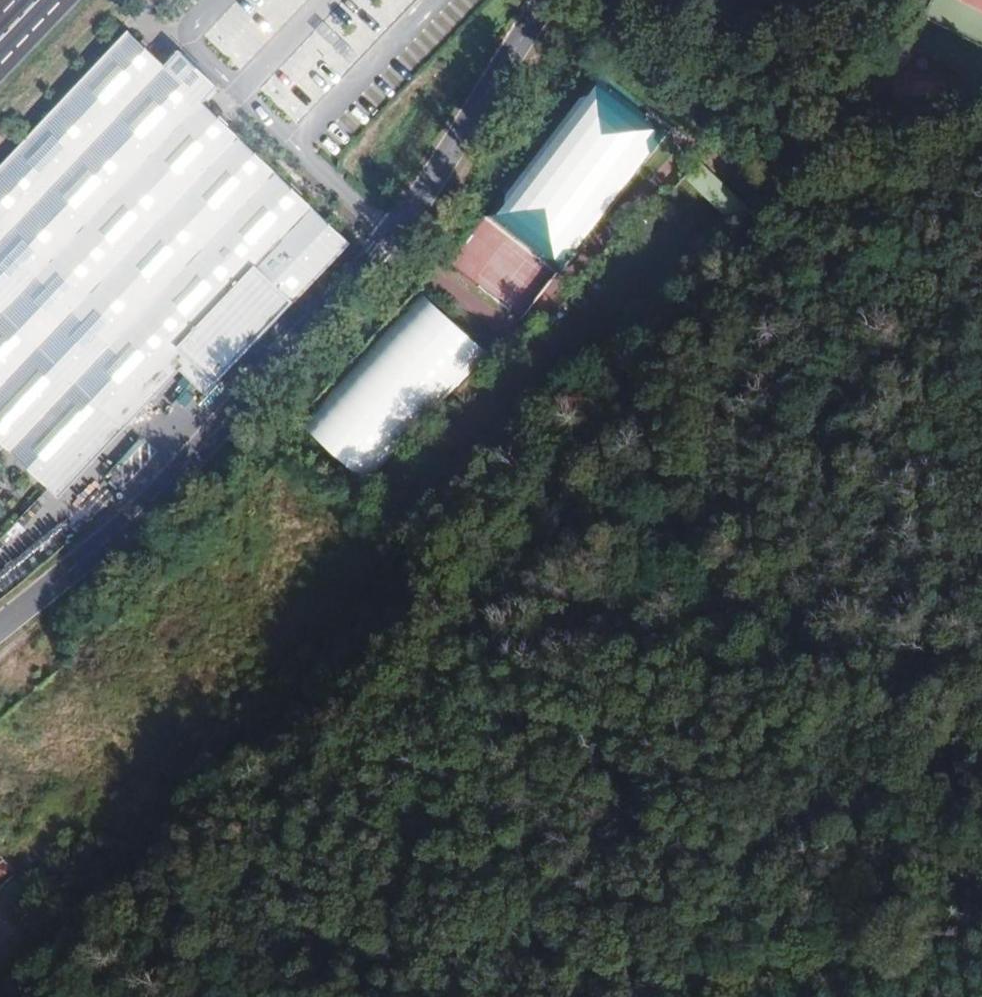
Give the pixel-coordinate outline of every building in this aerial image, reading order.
[(0,164),(0,309),(126,427),(179,370),(208,397),(353,242),(203,102),(165,66),(126,30),(0,164)] [(663,141),(602,88),(494,219),(561,270),(663,141)] [(887,94),(885,107),(902,109),(903,96),(887,94)] [(373,484),(487,359),(423,302),(309,428),(373,484)] [(0,309),(0,444),(57,498),(126,427),(0,309)]
